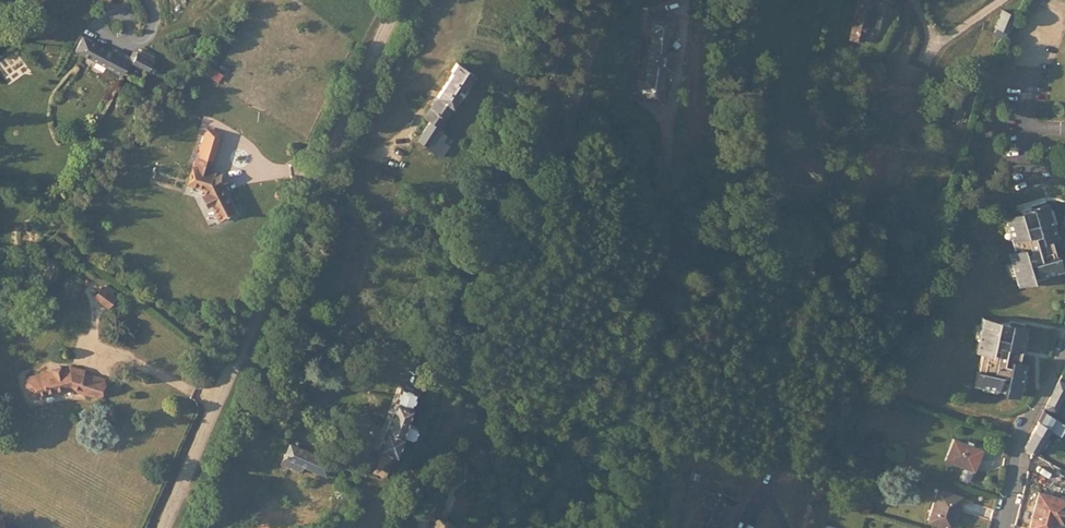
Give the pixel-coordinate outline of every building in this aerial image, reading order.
[(852,36),(865,39),(872,0),(859,0),(852,36)] [(896,12),(900,4),(891,0),(889,0),(886,7),(896,12)] [(643,93),(642,97),(662,100),(665,82),(661,81),(663,66),(671,67),(674,48),(664,47),(667,31),(670,32),(673,11),(654,8),(653,13),(648,13),(645,28),(651,28),(643,80),(639,79),(637,92),(643,93)] [(1007,33),(1013,16),(1000,11),(993,28),(1007,33)] [(85,56),(86,56),(123,75),(126,68),(129,63),(129,62),(147,71),(153,60),(149,59),(140,54),(138,53),(133,63),(119,56),(114,54),(92,43),(93,42),(84,38),(77,52),(85,56)] [(116,50),(114,54),(119,56),(133,63),(138,53),(134,51),(131,58),(116,50)] [(142,50),(140,54),(149,59),(152,54),(142,50)] [(206,64),(202,71),(211,77),(216,70),(206,64)] [(455,67),(427,115),(424,120),(430,123),(420,140),(428,145),(427,147),(443,156),(449,146),(443,142),(450,131),(445,128),(460,101),(464,103),(472,89),(469,87),(475,78),(455,67)] [(192,167),(188,182),(203,187),(206,193),(203,194),(208,203),(210,201),(219,218),(234,211),(221,187),(219,181),(221,180),(223,179),(220,174),(216,176),(214,173),(208,171),(212,157),(201,153),(196,168),(192,167)] [(1055,234),(1046,200),(1031,204),(1031,207),(1018,210),(1017,207),(1004,211),(1012,245),(1004,247),(1014,284),(1029,279),(1029,277),(1060,269),(1056,253),(1053,254),(1049,236),(1055,234)] [(86,287),(93,293),(102,280),(95,274),(86,287)] [(102,280),(93,293),(101,300),(111,287),(102,280)] [(1017,360),(1025,324),(1008,320),(1007,324),(994,321),(995,318),(981,314),(973,350),(979,351),(975,368),(973,368),(970,384),(1005,391),(1004,394),(1018,396),(1024,361),(1017,360)] [(48,372),(21,379),(23,389),(26,388),(29,396),(68,385),(77,388),(77,390),(96,396),(101,377),(81,372),(82,368),(68,365),(67,367),(57,369),(56,365),(47,368),(48,372)] [(1058,381),(1044,408),(1054,412),(1064,391),(1064,385),(1058,381)] [(419,394),(415,393),(403,388),(379,451),(395,457),(403,437),(409,420),(419,394)] [(1044,436),(1045,436),(1049,427),(1044,424),(1049,414),(1043,411),(1034,430),(1044,436)] [(409,420),(403,437),(412,440),(418,423),(409,420)] [(1024,449),(1031,453),(1035,454),(1045,436),(1044,436),(1034,430),(1024,449)] [(944,463),(972,472),(978,450),(950,441),(944,463)] [(339,463),(288,444),(281,465),(293,469),(302,473),(305,464),(326,472),(327,470),(335,473),(339,463)] [(220,489),(207,484),(204,492),(217,497),(220,489)] [(959,498),(936,490),(925,521),(946,527),(948,527),(959,498)] [(1029,527),(1053,527),(1055,523),(1061,500),(1039,494),(1029,527)] [(1061,500),(1055,523),(1062,524),(1064,514),(1064,501),(1061,500)] [(344,507),(337,504),(333,517),(339,519),(344,507)]
